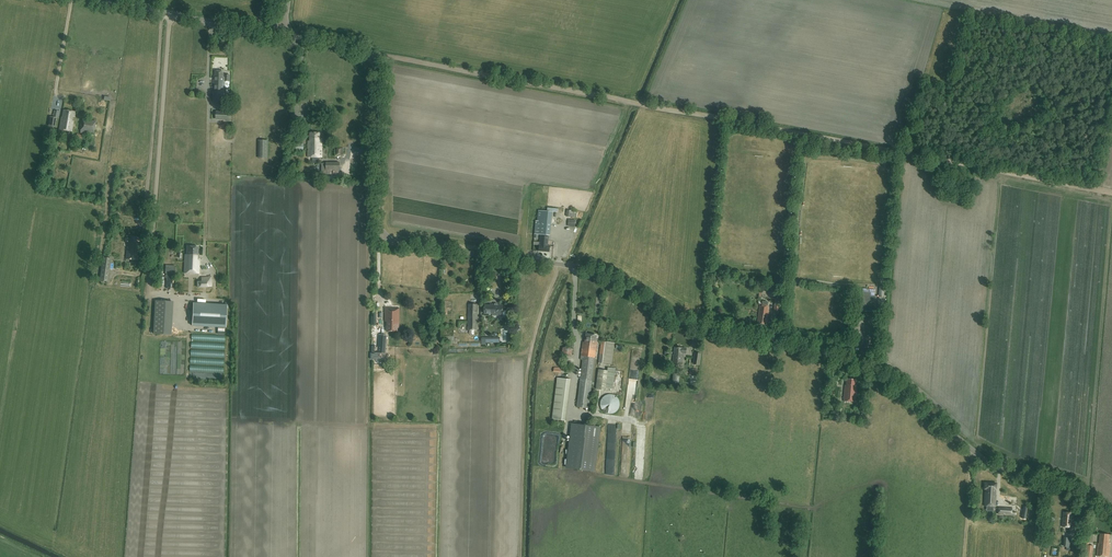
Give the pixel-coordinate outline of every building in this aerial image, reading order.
[(223,77),(224,71),(216,71),(215,80),(214,80),(213,101),(224,101),(225,81),(230,81),(230,75),(225,75),(225,77),(223,77)] [(52,126),(56,127),(57,118),(58,118),(60,111),(54,110),(51,122),(52,122),(51,126),(52,126)] [(64,110),(63,115),(62,115),(59,129),(72,131),(73,120),(72,120),(72,117),(74,117),(75,112),(64,110)] [(86,131),(94,132),(96,122),(82,119),(80,130),(81,130),(86,131)] [(320,133),(310,133),(310,141),(308,141),(308,157),(322,157),(322,139),(320,139),(320,133)] [(268,158),(268,140),(258,140),(258,157),(268,158)] [(550,235),(551,215),(552,212),(558,212),(558,208),(547,208),(547,211),(538,210),(538,215),(536,234),(550,235)] [(549,236),(540,235),(539,251),(549,252),(550,246),(548,246),(549,236)] [(138,248),(138,245),(139,245),(139,239),(126,238),(125,242),(128,242),(128,244),(128,247),(127,247),(126,259),(138,260),(139,249),(138,248)] [(185,254),(184,272),(199,273),(199,259),(198,259),(198,247),(187,246),(187,254),(185,254)] [(103,257),(102,267),(109,268),(110,269),(112,258),(103,257)] [(166,265),(165,273),(175,273),(175,266),(166,265)] [(199,282),(197,282),(197,288),(209,288),(209,286),(211,286),(211,277),(201,277),(201,282),(199,282)] [(779,311),(780,299),(779,299),(781,286),(760,285),(759,296),(758,301),(761,302),(762,297),(763,288),(777,289),(777,299),(775,299),(774,311),(779,311)] [(871,293),(862,292),(858,292),(858,295),(858,297),(856,297),(855,310),(874,312),(876,296),(871,296),(871,293)] [(186,308),(188,305),(180,299),(178,302),(186,308)] [(172,302),(155,301),(153,334),(170,335),(172,302)] [(227,305),(193,304),(192,326),(226,328),(227,305)] [(469,330),(469,333),(476,333),(476,330),(477,330),(478,304),(468,304),(468,330),(469,330)] [(507,310),(503,310),(503,305),(490,304),(490,305),(485,305),(484,313),(492,314),(492,315),(503,316),(503,315),(506,315),(507,310)] [(769,306),(760,305),(757,323),(766,325),(769,306)] [(385,308),(385,321),(387,321),(387,331),(398,331),(398,328),(399,328),(399,308),(385,308)] [(441,343),(454,343),(454,327),(441,327),(441,343)] [(225,335),(192,334),(190,372),(223,373),(225,335)] [(386,353),(387,335),(378,334),(377,353),(386,353)] [(598,338),(596,337),(596,335),(586,334),(585,342),(583,342),(580,359),(583,360),(577,407),(589,408),(598,338)] [(606,364),(609,342),(601,341),(599,353),(598,365),(600,365),(601,363),(606,364)] [(686,348),(682,348),(674,347),(674,355),(673,355),(673,363),(682,364),(683,353),(685,353),(686,348)] [(613,389),(615,368),(608,367),(607,370),(599,370),(596,389),(605,390),(606,388),(613,389)] [(689,375),(690,375),(689,380),(696,381),(698,369),(690,369),(689,375)] [(565,421),(571,379),(557,378),(552,419),(565,421)] [(844,388),(843,401),(856,402),(857,386),(855,386),(856,380),(847,379),(846,389),(844,388)] [(619,406),(620,403),(618,399),(615,396),(611,394),(608,394),(607,395),(603,397),(601,401),(600,404),(601,409),(604,412),(608,414),(613,413),(617,410),(619,406)] [(594,474),(600,427),(572,424),(567,471),(594,474)] [(646,436),(645,426),(638,427),(638,437),(646,436)] [(985,483),(984,489),(985,489),(984,506),(995,507),(996,483),(985,483)] [(1015,511),(1012,511),(1012,508),(998,507),(998,510),(998,514),(1015,515),(1015,511)] [(1073,528),(1073,513),(1063,512),(1063,527),(1073,528)] [(1109,543),(1110,541),(1109,541),(1109,535),(1101,534),(1100,543),(1098,543),(1097,556),(1109,556),(1110,543),(1109,543)]
